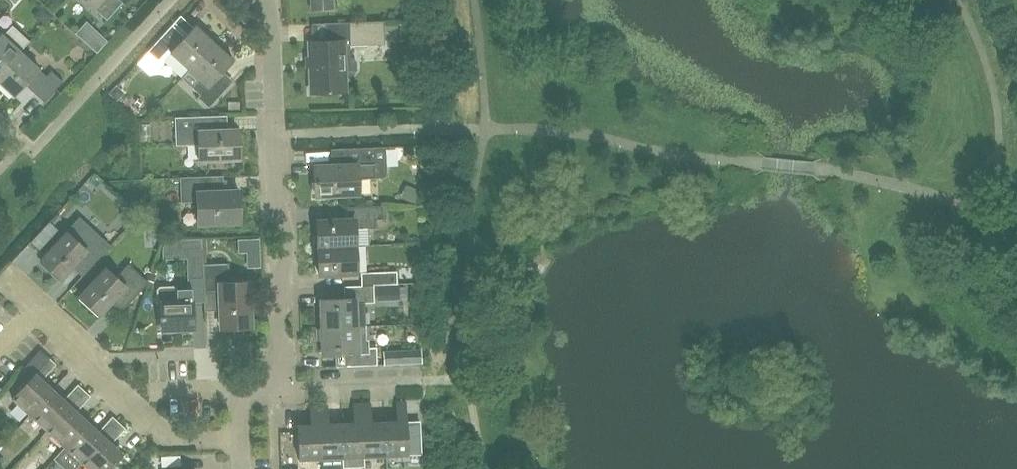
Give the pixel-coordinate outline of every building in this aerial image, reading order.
[(96,10),(106,0),(86,0),(96,10)] [(331,8),(331,0),(311,0),(311,9),(331,8)] [(354,44),(384,43),(383,20),(324,23),(325,41),(309,42),(311,93),(345,92),(344,73),(352,73),(356,69),(355,62),(352,59),(343,59),(343,44),(354,44)] [(414,39),(413,23),(400,23),(401,39),(414,39)] [(0,33),(0,73),(20,52),(29,41),(12,25),(2,35),(0,33)] [(214,43),(194,25),(178,42),(166,30),(147,51),(157,60),(167,50),(188,69),(214,43)] [(208,106),(227,86),(216,76),(232,59),(214,43),(188,69),(206,86),(197,96),(208,106)] [(20,52),(0,73),(0,83),(13,96),(24,84),(43,102),(62,81),(51,71),(46,76),(20,52)] [(116,85),(109,94),(117,102),(118,101),(125,93),(117,85),(116,85)] [(208,130),(208,116),(173,117),(174,145),(198,144),(198,159),(237,158),(236,129),(208,130)] [(315,196),(358,194),(357,179),(384,178),(387,174),(386,147),(340,149),(341,164),(314,165),(315,196)] [(222,190),(221,174),(179,176),(180,200),(196,200),(197,222),(239,221),(237,189),(222,190)] [(415,203),(421,191),(406,184),(400,197),(415,203)] [(317,248),(356,247),(355,229),(376,228),(375,219),(383,219),(383,205),(346,206),(347,219),(316,221),(317,248)] [(86,270),(109,246),(89,227),(76,241),(66,232),(40,260),(60,278),(76,260),(86,270)] [(318,275),(357,273),(356,247),(317,248),(318,275)] [(186,278),(202,277),(201,264),(201,248),(185,248),(186,278)] [(79,296),(99,314),(115,297),(125,306),(148,281),(128,263),(115,277),(105,268),(79,296)] [(227,282),(227,263),(201,264),(202,277),(203,310),(219,309),(219,326),(250,325),(249,282),(227,282)] [(360,286),(373,286),(385,285),(397,285),(396,272),(360,273),(360,286)] [(175,288),(172,285),(159,286),(156,289),(156,298),(159,301),(160,329),(192,327),(190,287),(175,288)] [(385,285),(386,300),(399,300),(398,285),(397,285),(385,285)] [(319,299),(320,327),(361,325),(361,326),(365,325),(364,302),(374,302),(373,286),(360,286),(343,287),(344,298),(319,299)] [(361,326),(361,325),(320,327),(321,355),(346,354),(346,366),(377,365),(376,347),(368,348),(368,340),(366,340),(365,325),(361,326)] [(402,350),(403,364),(421,364),(422,364),(421,350),(402,350)] [(30,415),(53,390),(42,380),(57,365),(50,358),(12,398),(30,415)] [(47,431),(85,390),(79,384),(64,400),(53,390),(30,415),(47,431)] [(64,447),(87,422),(77,413),(92,397),(85,390),(47,431),(64,447)] [(384,455),(407,454),(405,401),(396,401),(396,420),(383,421),(384,455)] [(370,421),(369,402),(361,403),(363,456),(384,455),(383,421),(370,421)] [(363,464),(363,456),(361,403),(352,403),(353,422),(340,422),(341,457),(341,465),(363,464)] [(327,423),(326,404),(318,405),(320,458),(341,457),(340,422),(327,423)] [(298,459),(320,458),(318,405),(309,405),(310,424),(296,424),(298,459)] [(81,463),(119,422),(113,417),(98,432),(87,422),(64,447),(81,463)] [(122,454),(112,445),(126,429),(119,422),(81,463),(88,468),(109,468),(122,454)] [(162,457),(162,467),(181,466),(181,456),(162,457)]
